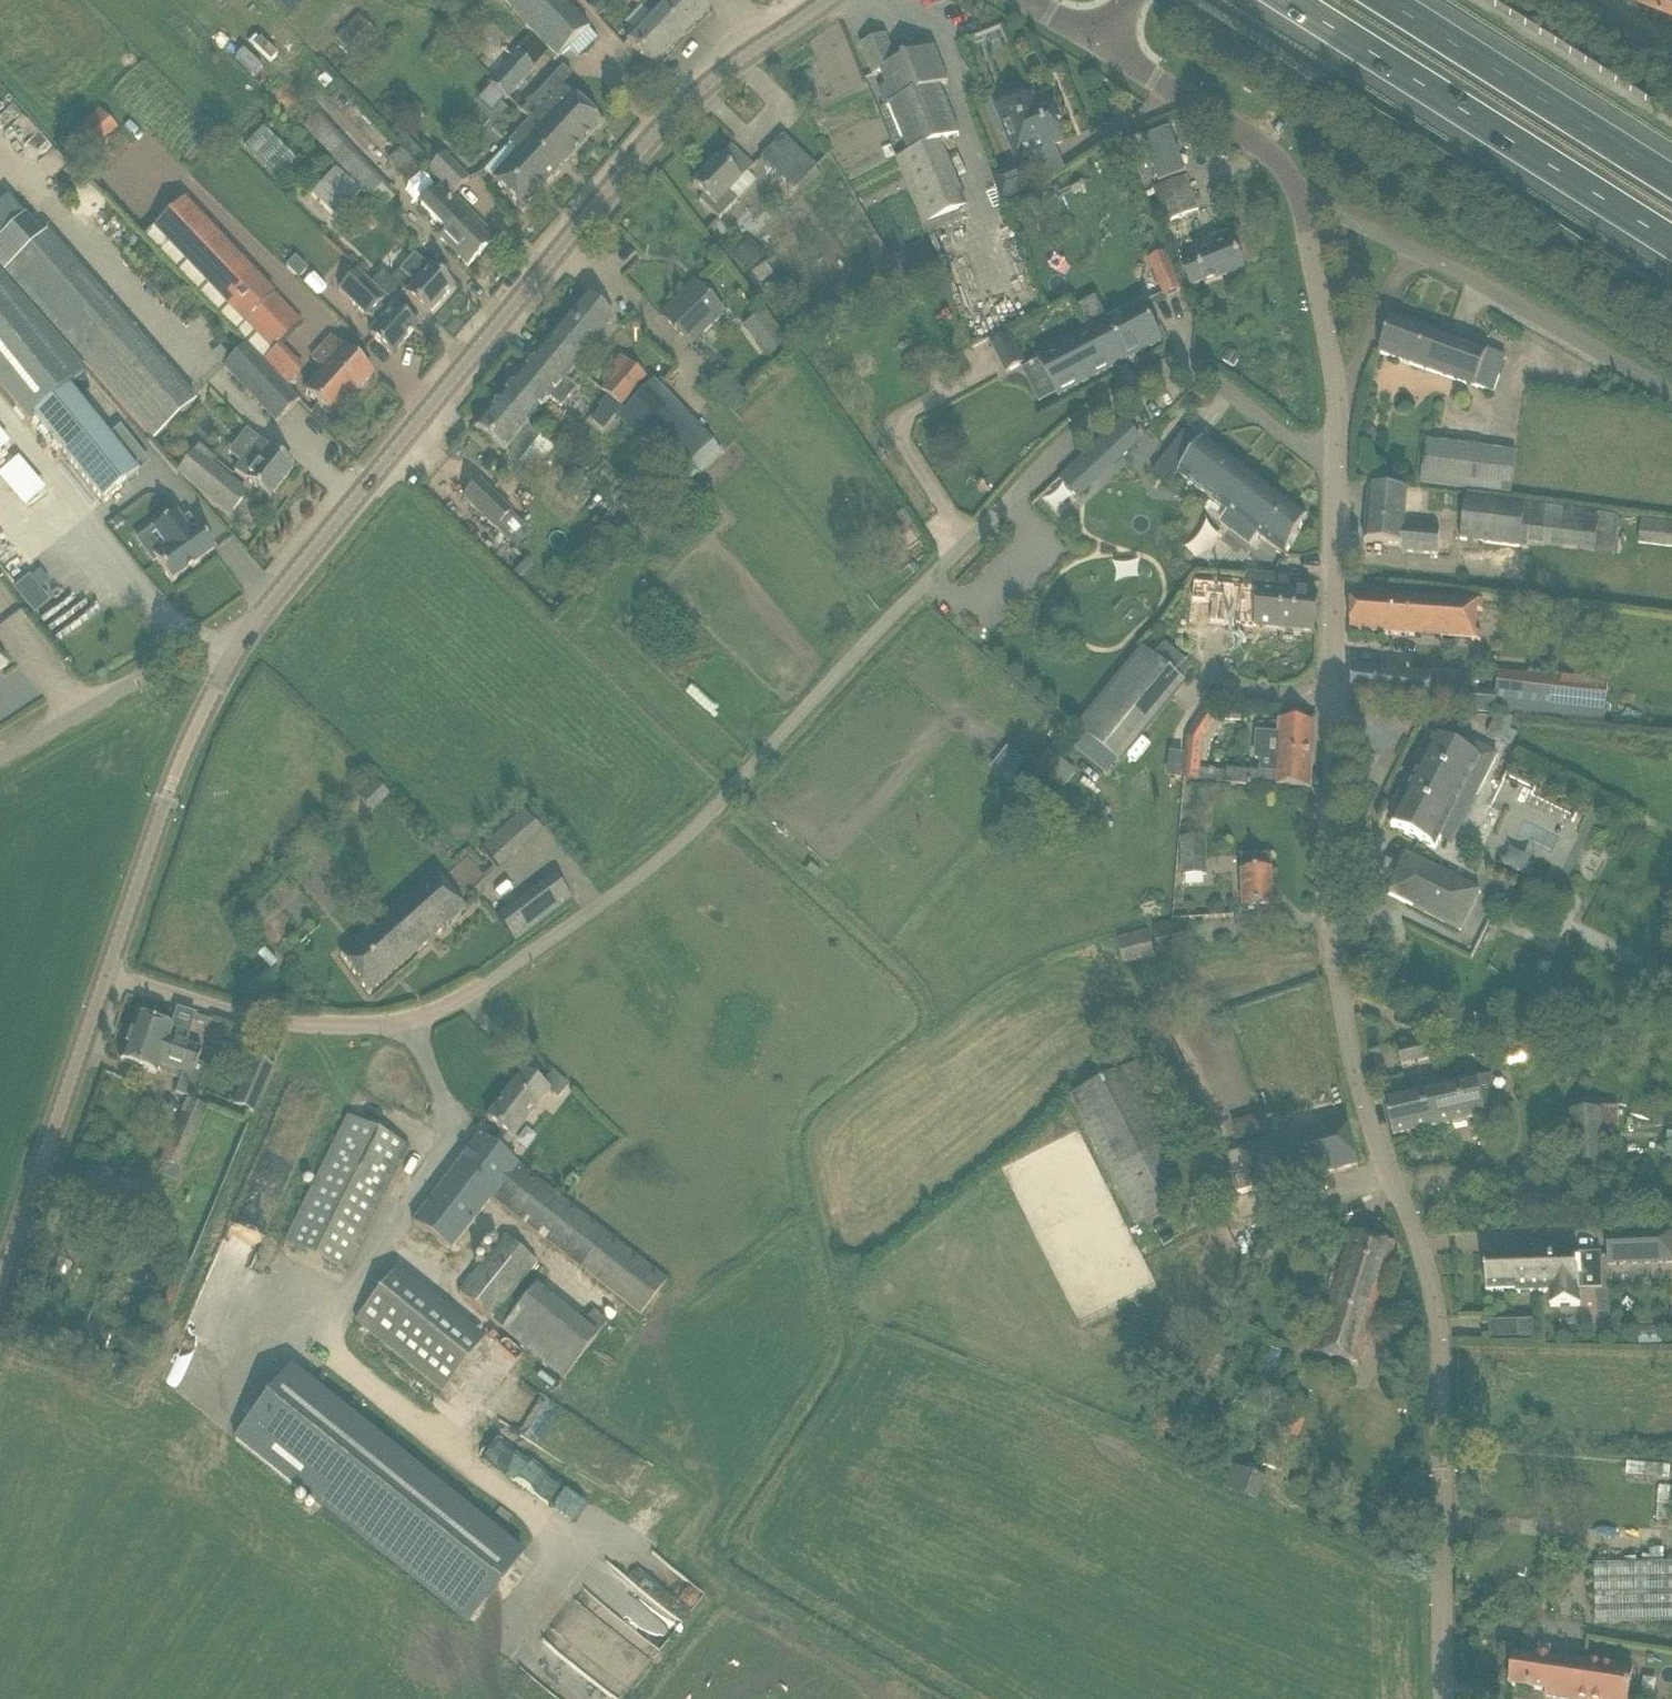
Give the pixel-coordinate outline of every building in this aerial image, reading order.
[(533,36),(549,53),(556,60),(569,49),(578,58),(598,40),(589,30),(589,29),(561,0),(499,0),(533,36)] [(709,10),(699,0),(633,0),(651,17),(627,42),(654,68),(709,10)] [(359,16),(337,38),(358,58),(379,37),(359,16)] [(886,35),(861,45),(869,66),(873,75),(882,72),(887,87),(879,90),(886,108),(890,106),(909,154),(959,135),(940,86),(948,83),(935,50),(898,64),(886,35)] [(494,77),(488,83),(491,85),(505,98),(507,100),(535,69),(518,53),(517,52),(494,77)] [(491,85),(477,99),(492,112),(505,98),(491,85)] [(522,111),(532,121),(537,117),(575,152),(601,124),(562,89),(544,108),(534,98),(522,111)] [(1063,142),(1055,122),(1061,120),(1054,101),(1037,108),(1032,96),(1005,106),(995,110),(1015,161),(1063,142)] [(91,152),(118,128),(100,107),(73,132),(91,152)] [(819,110),(810,116),(816,126),(826,120),(819,110)] [(318,114),(303,128),(381,211),(397,197),(318,114)] [(523,209),(575,152),(537,117),(532,121),(511,145),(520,153),(494,182),(523,209)] [(1168,126),(1141,137),(1157,181),(1185,171),(1168,126)] [(699,201),(719,219),(737,201),(729,194),(753,170),(730,147),(693,185),(704,196),(699,201)] [(401,148),(388,162),(407,181),(420,167),(401,148)] [(470,180),(446,154),(429,170),(454,195),(470,180)] [(783,180),(794,190),(816,168),(805,157),(783,180)] [(1003,197),(1038,182),(1031,165),(996,179),(1003,197)] [(361,191),(336,168),(319,186),(311,194),(335,218),(361,191)] [(1155,189),(1167,222),(1199,210),(1186,177),(1155,189)] [(442,241),(452,250),(467,266),(491,243),(476,227),(439,191),(422,208),(448,234),(442,241)] [(362,222),(376,215),(367,198),(353,206),(362,222)] [(153,230),(271,352),(304,323),(245,262),(185,199),(153,230)] [(47,233),(3,272),(152,440),(196,401),(47,233)] [(1206,279),(1208,284),(1244,270),(1233,243),(1232,243),(1228,234),(1214,239),(1219,250),(1197,258),(1198,259),(1186,264),(1193,283),(1206,279)] [(733,256),(755,278),(774,260),(752,237),(733,256)] [(1166,253),(1151,260),(1166,294),(1181,287),(1166,253)] [(415,256),(400,273),(393,280),(383,271),(372,283),(393,302),(403,292),(411,299),(428,314),(452,288),(415,256)] [(379,327),(371,336),(392,354),(415,328),(384,299),(385,298),(356,271),(338,291),(367,317),(368,316),(379,327)] [(36,415),(105,502),(139,475),(70,388),(87,373),(0,276),(0,388),(28,422),(36,415)] [(723,311),(695,284),(662,317),(689,345),(723,311)] [(545,344),(574,368),(615,319),(586,295),(545,344)] [(1096,329),(1090,332),(1110,371),(1162,343),(1141,305),(1109,322),(1101,308),(1089,315),(1096,329)] [(785,343),(761,312),(742,326),(766,357),(785,343)] [(1506,358),(1393,316),(1379,353),(1493,394),(1506,358)] [(1059,398),(1110,371),(1090,332),(1038,359),(1059,398)] [(1024,363),(1009,334),(991,344),(1007,372),(1024,363)] [(325,371),(305,392),(334,418),(372,375),(331,338),(312,359),(325,371)] [(222,367),(275,423),(299,400),(246,344),(222,367)] [(560,385),(574,368),(545,344),(498,400),(527,424),(550,397),(561,407),(571,395),(560,385)] [(619,407),(643,379),(625,364),(601,392),(619,407)] [(680,413),(651,384),(617,418),(645,447),(680,413)] [(609,399),(591,421),(603,431),(621,409),(609,399)] [(539,436),(527,424),(498,400),(475,428),(492,442),(493,442),(517,462),(539,436)] [(1063,523),(1149,439),(1124,414),(1038,499),(1063,523)] [(12,440),(0,427),(0,450),(12,440)] [(1308,517),(1205,438),(1205,439),(1189,427),(1153,473),(1170,486),(1180,473),(1244,522),(1237,533),(1251,544),(1258,534),(1286,555),(1308,517)] [(269,498),(292,469),(259,442),(235,472),(269,498)] [(1422,482),(1511,494),(1517,454),(1427,442),(1422,482)] [(246,493),(212,466),(218,460),(199,445),(177,472),(229,514),(246,493)] [(0,473),(27,506),(49,489),(22,456),(0,473)] [(511,513),(479,482),(463,498),(495,529),(511,513)] [(1419,491),(1392,489),(1370,487),(1365,542),(1387,544),(1404,545),(1403,551),(1454,555),(1455,533),(1442,532),(1443,528),(1406,526),(1408,506),(1418,507),(1419,491)] [(1438,491),(1436,505),(1459,509),(1461,494),(1438,491)] [(1467,495),(1461,540),(1528,549),(1528,545),(1596,554),(1596,551),(1614,554),(1619,516),(1599,514),(1600,512),(1467,495)] [(155,559),(171,582),(214,551),(189,516),(181,521),(177,514),(154,531),(168,550),(155,559)] [(1642,519),(1639,543),(1671,547),(1671,523),(1642,519)] [(1315,635),(1319,597),(1291,594),(1292,583),(1252,579),(1251,590),(1200,585),(1197,624),(1315,635)] [(28,580),(17,589),(29,605),(41,596),(28,580)] [(1352,589),(1352,631),(1388,633),(1490,641),(1494,602),(1380,596),(1380,589),(1374,589),(1356,589),(1352,589)] [(1120,762),(1186,682),(1143,647),(1077,726),(1120,762)] [(1605,723),(1609,682),(1499,671),(1496,712),(1605,723)] [(1200,783),(1201,783),(1202,769),(1204,744),(1220,721),(1240,721),(1241,710),(1214,711),(1213,718),(1207,714),(1189,740),(1185,781),(1200,783)] [(1311,789),(1315,723),(1293,721),(1280,720),(1279,733),(1257,732),(1255,761),(1277,762),(1276,773),(1227,769),(1226,783),(1288,788),(1311,789)] [(1477,744),(1471,755),(1436,738),(1391,827),(1435,849),(1466,788),(1477,794),(1497,755),(1477,744)] [(375,814),(391,797),(373,780),(357,796),(375,814)] [(541,831),(522,810),(481,847),(500,868),(541,831)] [(1209,876),(1207,837),(1181,839),(1182,878),(1209,876)] [(1241,856),(1244,910),(1274,908),(1271,854),(1241,856)] [(1460,931),(1480,892),(1407,854),(1387,894),(1460,931)] [(368,995),(464,910),(431,871),(378,918),(379,920),(340,955),(368,995)] [(515,941),(530,930),(514,906),(498,916),(515,941)] [(1190,945),(1184,918),(1153,926),(1160,953),(1190,945)] [(1148,930),(1118,938),(1124,964),(1155,956),(1148,930)] [(136,1016),(128,1039),(197,1063),(202,1050),(168,1038),(172,1029),(136,1016)] [(1170,1036),(1146,1048),(1193,1141),(1217,1129),(1170,1036)] [(196,1066),(197,1063),(128,1039),(120,1061),(157,1074),(160,1064),(183,1072),(176,1093),(189,1097),(202,1068),(196,1066)] [(1402,1066),(1434,1058),(1431,1044),(1399,1051),(1402,1066)] [(1071,1097),(1136,1228),(1211,1190),(1145,1059),(1125,1069),(1118,1055),(1101,1064),(1108,1078),(1071,1097)] [(234,1105),(253,1113),(272,1067),(253,1059),(234,1105)] [(503,1132),(492,1146),(502,1152),(549,1092),(558,1099),(569,1086),(553,1072),(541,1085),(524,1072),(486,1120),(503,1132)] [(1490,1075),(1441,1087),(1431,1090),(1439,1126),(1499,1112),(1490,1075)] [(1394,1137),(1439,1126),(1431,1090),(1441,1087),(1438,1078),(1414,1083),(1416,1092),(1385,1100),(1394,1137)] [(168,1164),(165,1171),(179,1177),(181,1170),(183,1171),(209,1107),(187,1099),(161,1161),(168,1164)] [(1602,1109),(1601,1099),(1571,1100),(1572,1112),(1570,1112),(1573,1167),(1616,1164),(1616,1151),(1605,1152),(1604,1132),(1620,1131),(1619,1108),(1602,1109)] [(347,1118),(285,1242),(346,1272),(408,1148),(347,1118)] [(1358,1164),(1347,1122),(1274,1140),(1241,1149),(1252,1191),(1358,1164)] [(605,1234),(502,1152),(492,1146),(479,1136),(412,1223),(447,1250),(490,1197),(579,1267),(641,1314),(666,1281),(605,1234)] [(1352,1232),(1330,1302),(1374,1315),(1395,1246),(1352,1232)] [(1671,1262),(1671,1233),(1607,1235),(1608,1264),(1671,1262)] [(492,1320),(538,1264),(504,1236),(458,1293),(492,1320)] [(1486,1258),(1487,1293),(1517,1292),(1517,1293),(1551,1292),(1551,1307),(1581,1306),(1580,1275),(1582,1275),(1582,1269),(1580,1269),(1579,1253),(1515,1255),(1515,1257),(1486,1258)] [(442,1393),(487,1338),(399,1267),(355,1322),(442,1393)] [(594,1309),(586,1320),(538,1284),(502,1331),(566,1379),(610,1321),(594,1309)] [(1374,1315),(1330,1302),(1315,1352),(1358,1365),(1374,1315)] [(1492,1321),(1492,1335),(1523,1336),(1523,1322),(1492,1321)] [(116,1356),(112,1365),(131,1372),(135,1363),(116,1356)] [(292,1368),(235,1440),(300,1492),(303,1488),(469,1622),(523,1554),(292,1368)] [(1306,1410),(1286,1403),(1263,1467),(1283,1474),(1306,1410)] [(1259,1501),(1267,1478),(1232,1466),(1225,1489),(1259,1501)] [(1596,1563),(1597,1621),(1671,1619),(1671,1560),(1596,1563)] [(1584,1660),(1536,1653),(1535,1660),(1514,1657),(1509,1686),(1546,1692),(1545,1698),(1552,1698),(1579,1698),(1584,1660)] [(1584,1660),(1579,1698),(1629,1698),(1634,1668),(1584,1660)]
